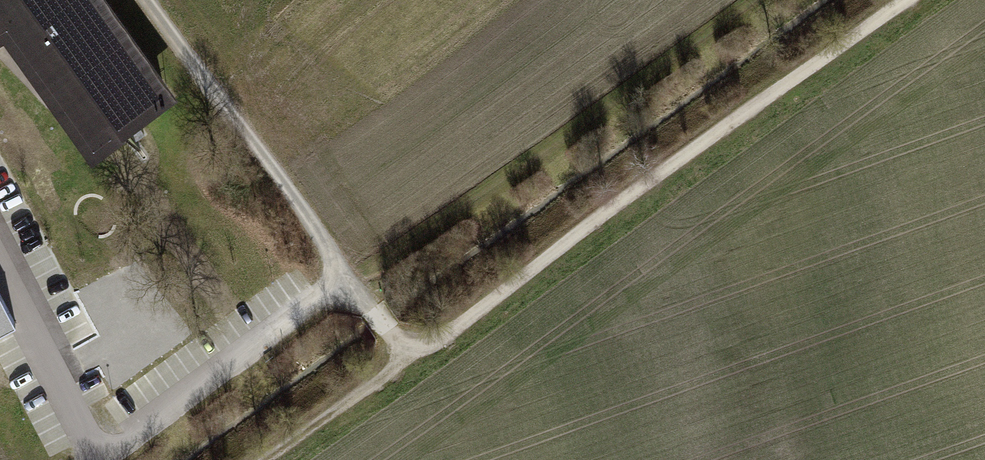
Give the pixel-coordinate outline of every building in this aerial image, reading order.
[(0,38),(87,161),(174,95),(106,0),(0,0),(0,38)] [(15,324),(0,296),(0,331),(15,324)]
